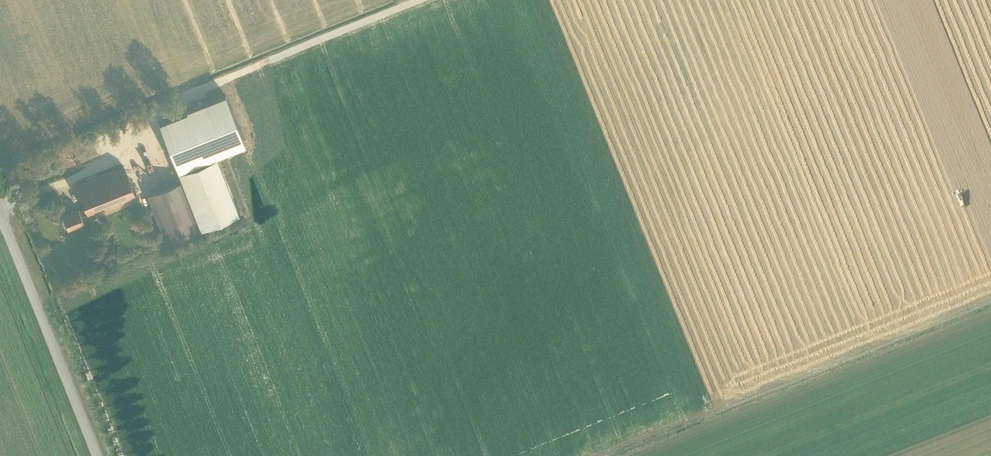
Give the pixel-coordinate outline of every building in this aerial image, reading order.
[(226,95),(159,122),(182,180),(147,194),(166,241),(239,213),(216,154),(245,143),(226,95)] [(84,221),(90,219),(138,199),(125,166),(77,184),(85,207),(79,210),(79,208),(63,214),(68,228),(85,222),(84,221)]
